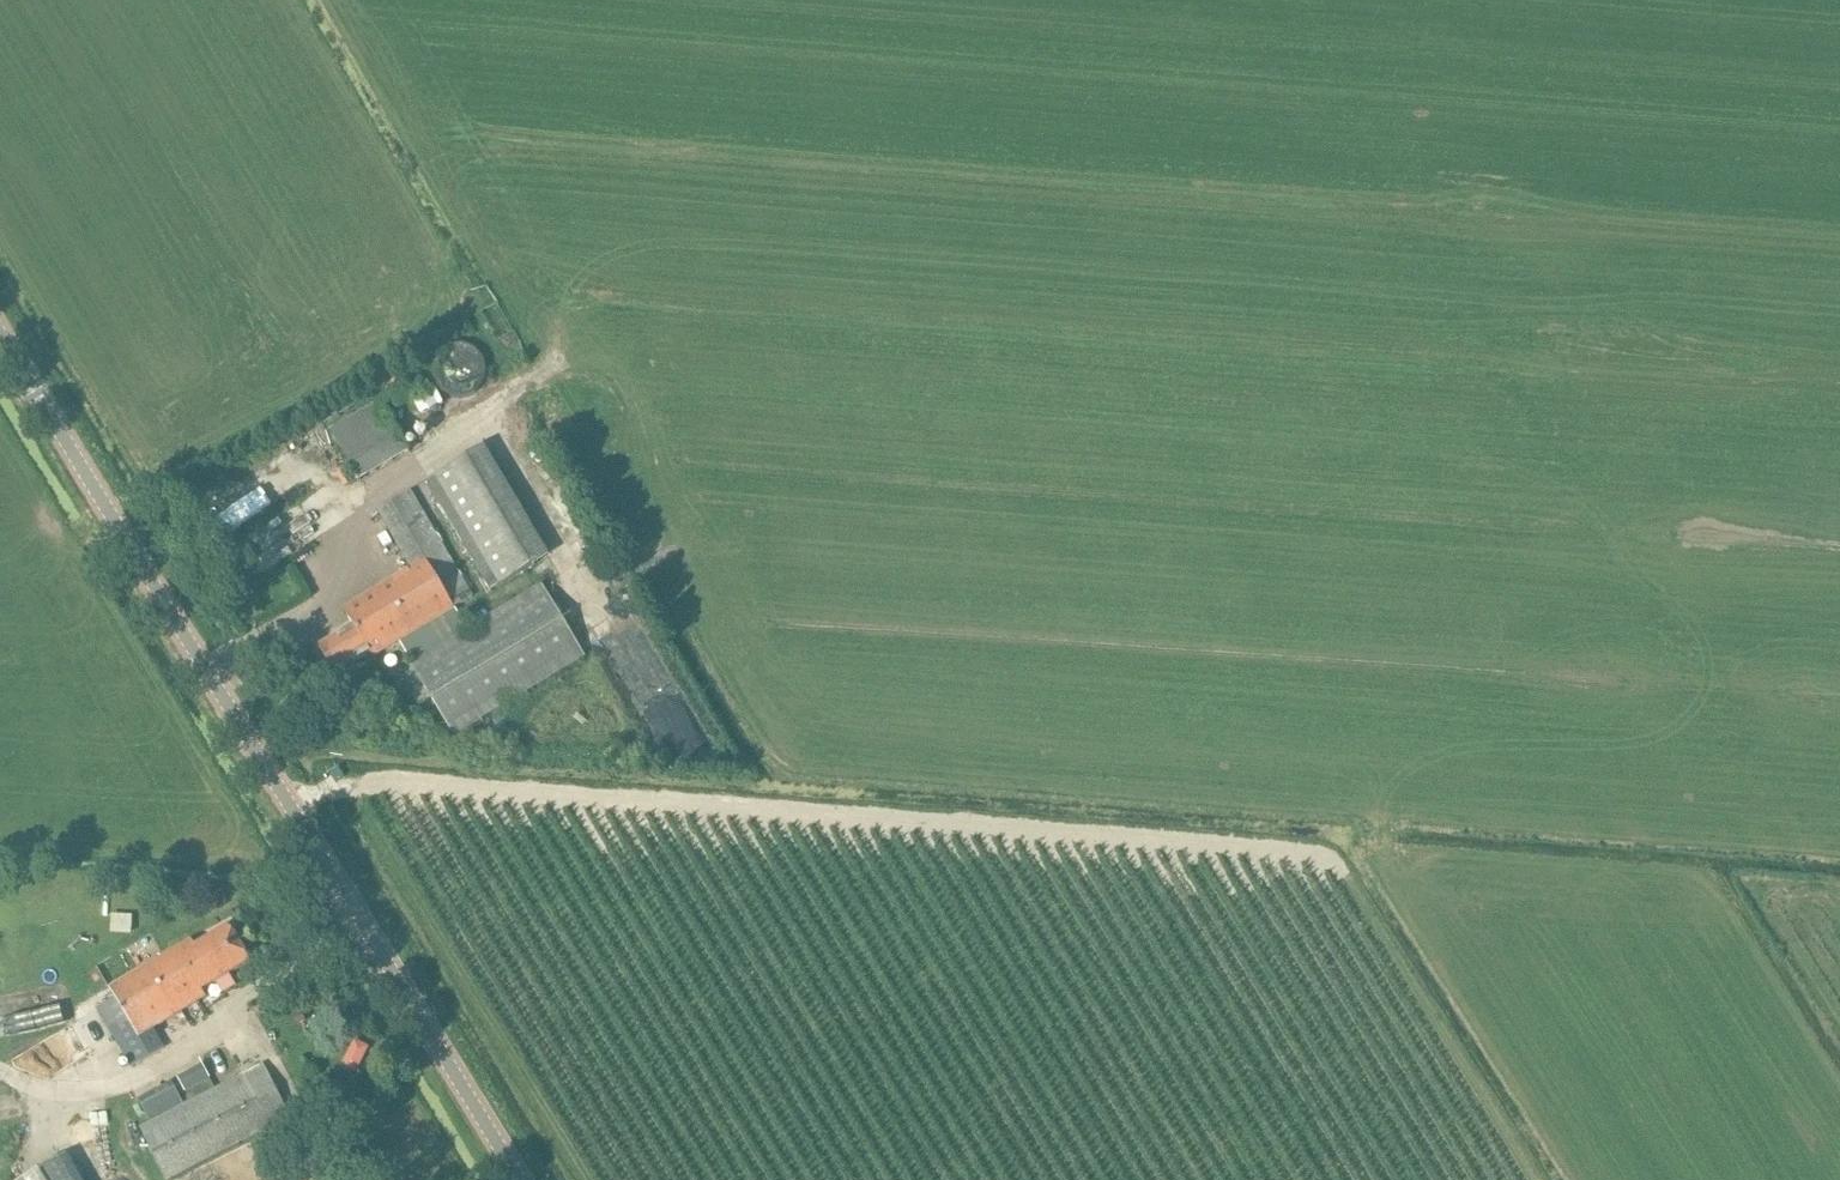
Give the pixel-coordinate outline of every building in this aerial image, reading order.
[(469,395),(472,394),(473,393),(477,391),(480,387),(483,384),(485,379),(486,375),(486,370),(486,366),(485,361),(483,357),(480,353),(477,350),(473,347),(469,345),(464,344),(460,343),(455,344),(451,345),(448,346),(446,347),(443,350),(439,353),(437,357),(435,361),(433,366),(433,370),(433,375),(435,379),(437,383),(439,387),(443,391),(446,393),(451,395),(455,396),(460,397),(464,396),(469,395)] [(436,388),(414,399),(422,415),(443,403),(436,388)] [(381,400),(330,428),(360,480),(410,452),(381,400)] [(485,445),(426,479),(491,589),(549,555),(485,445)] [(203,504),(223,533),(262,507),(242,478),(203,504)] [(377,509),(410,567),(343,607),(353,623),(318,644),(335,672),(370,651),(373,656),(455,607),(454,605),(475,594),(412,489),(377,509)] [(585,655),(542,582),(410,661),(453,734),(585,655)] [(112,914),(111,929),(130,930),(131,916),(112,914)] [(250,961),(228,925),(194,945),(191,939),(110,988),(116,997),(96,1009),(131,1067),(165,1047),(153,1027),(206,996),(202,990),(216,981),(223,993),(238,984),(230,972),(250,961)] [(356,1073),(371,1045),(355,1036),(340,1065),(356,1073)] [(139,1126),(167,1179),(168,1179),(291,1117),(263,1062),(139,1126)] [(202,1064),(178,1077),(185,1091),(210,1078),(202,1064)] [(172,1082),(139,1099),(149,1119),(182,1101),(172,1082)] [(112,1130),(96,1132),(100,1169),(116,1167),(112,1130)] [(68,1154),(22,1179),(83,1179),(68,1154)]
